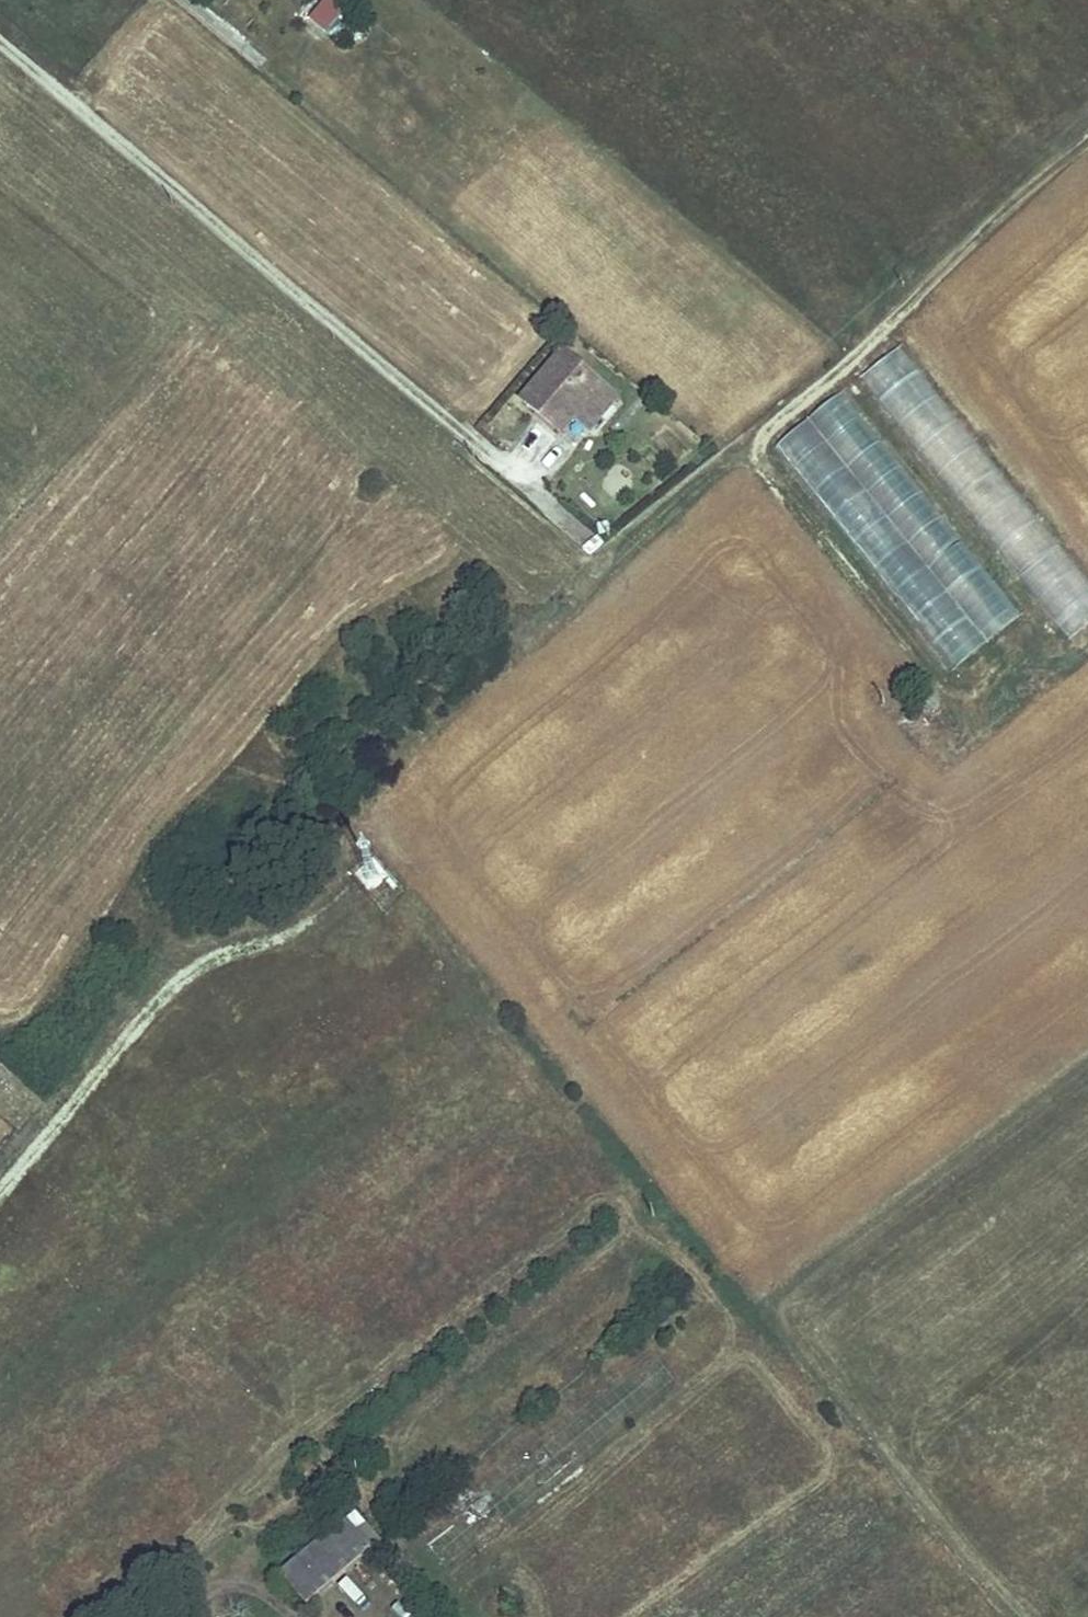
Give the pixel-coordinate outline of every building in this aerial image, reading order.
[(345,10),(333,0),(326,0),(310,19),(327,33),(345,10)] [(907,341),(866,371),(1061,644),(1087,625),(1087,595),(907,341)] [(598,427),(624,398),(572,350),(530,396),(570,432),(585,415),(598,427)] [(949,672),(1019,617),(843,391),(772,445),(949,672)] [(620,496),(632,481),(617,469),(605,484),(620,496)] [(306,1476),(314,1468),(307,1460),(298,1469),(306,1476)] [(307,1605),(371,1549),(359,1535),(345,1519),(280,1575),(307,1605)] [(381,1541),(369,1527),(359,1535),(371,1549),(381,1541)]
